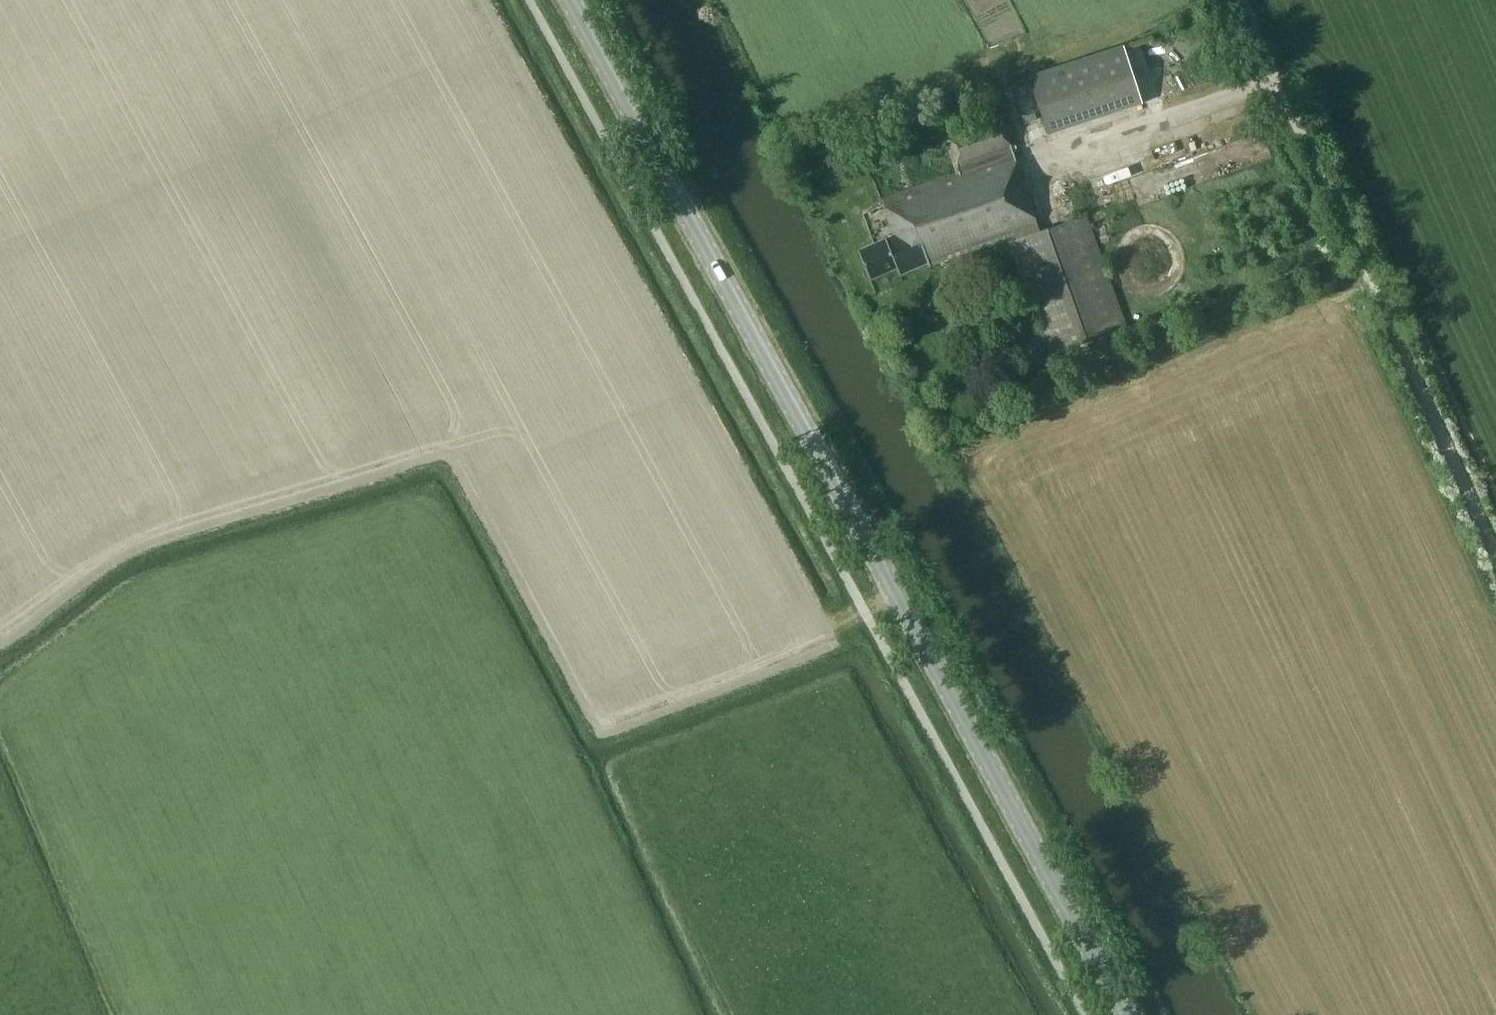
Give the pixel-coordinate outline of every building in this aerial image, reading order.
[(1010,0),(969,0),(983,27),(992,22),(988,14),(994,11),(1000,23),(1017,14),(1010,0)] [(1028,75),(1047,135),(1142,104),(1123,45),(1028,75)] [(1015,236),(1037,228),(999,116),(942,136),(955,174),(881,200),(893,236),(858,252),(870,279),(897,269),(900,276),(929,262),(931,267),(1015,236)] [(1194,145),(1143,161),(1147,172),(1197,156),(1194,145)] [(1037,228),(1015,236),(1017,241),(1008,244),(1048,356),(1125,328),(1086,217),(1039,233),(1037,228)]
